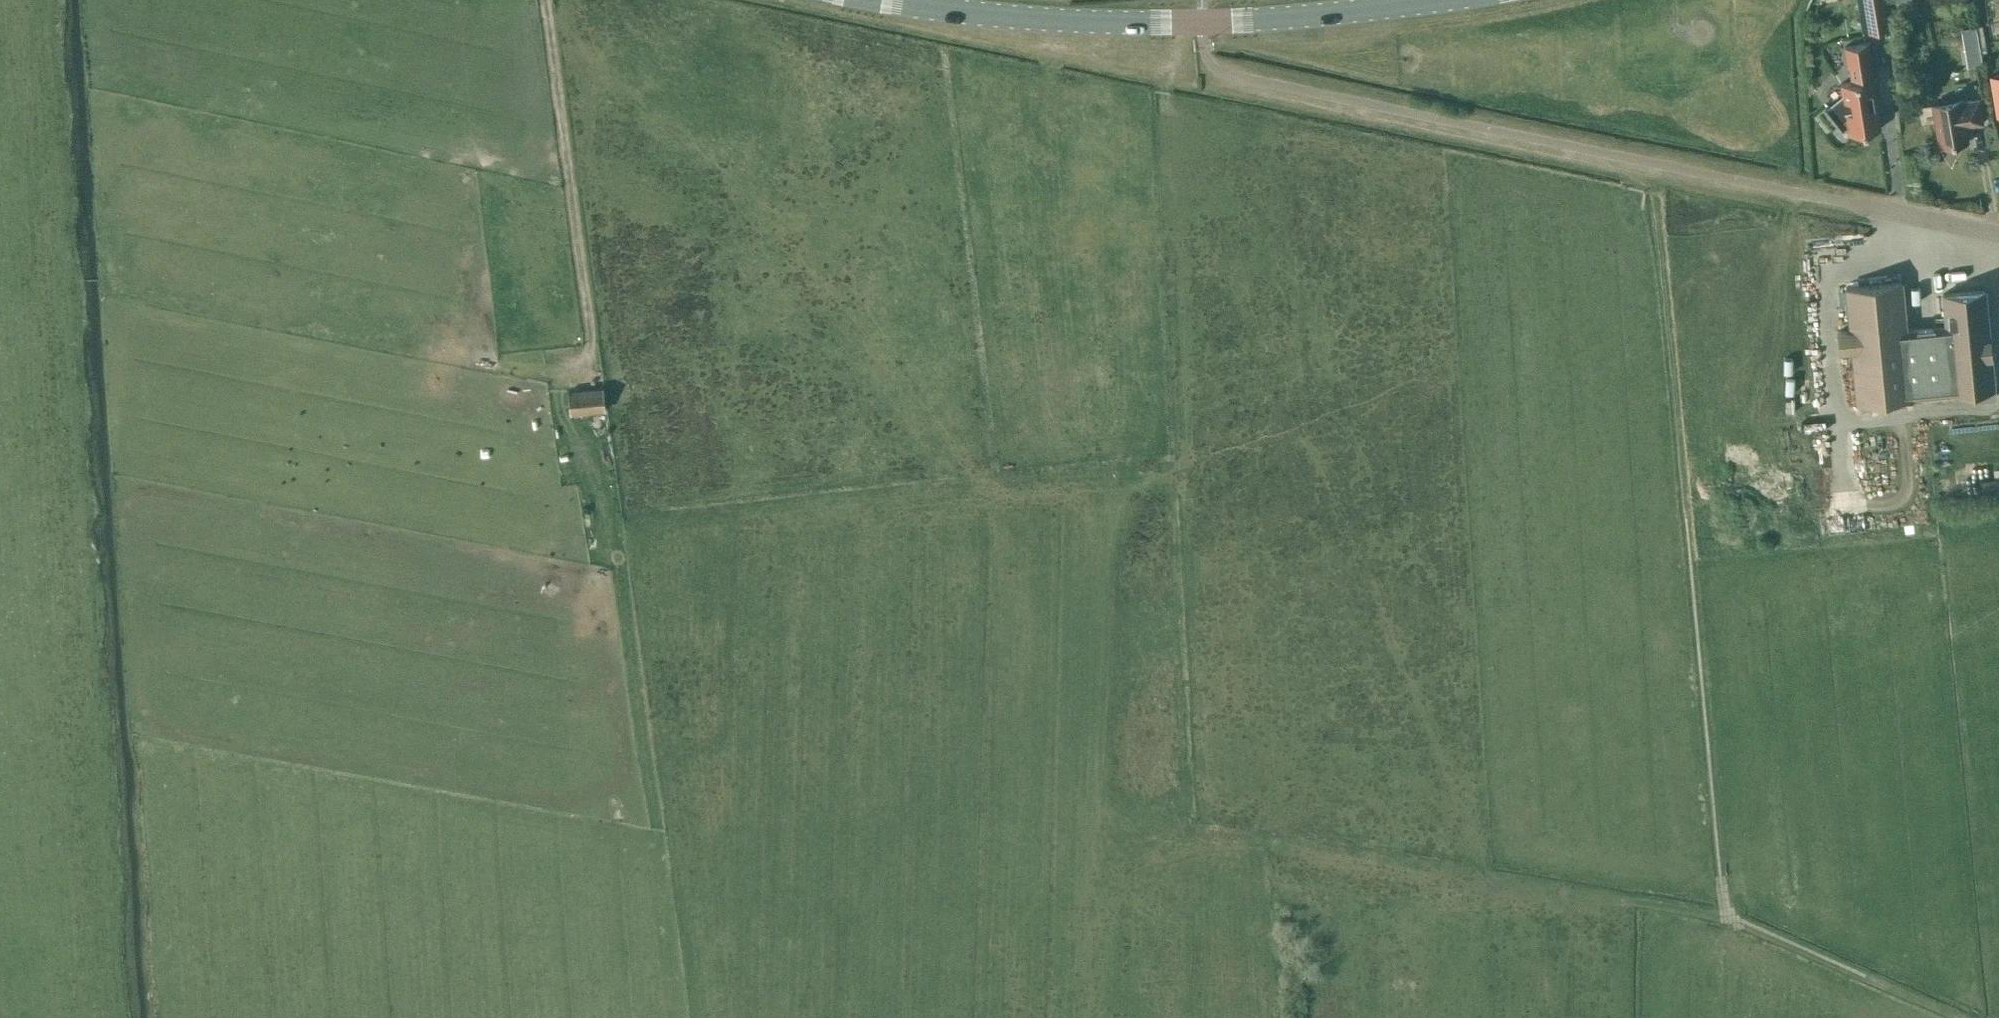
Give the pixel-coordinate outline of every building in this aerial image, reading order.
[(1884,0),(1865,0),(1870,31),(1888,28),(1884,0)] [(1899,14),(1919,10),(1917,0),(1897,0),(1899,14)] [(1876,107),(1874,95),(1877,95),(1869,41),(1846,45),(1849,65),(1850,64),(1853,80),(1842,82),(1844,98),(1829,110),(1826,105),(1825,106),(1842,128),(1848,123),(1849,132),(1881,127),(1878,107),(1876,107)] [(1979,49),(1966,51),(1969,65),(1981,63),(1979,49)] [(1990,75),(1996,115),(1998,114),(1998,74),(1990,75)] [(1960,99),(1934,103),(1940,144),(1966,139),(1964,125),(1982,122),(1979,98),(1960,101),(1960,99)] [(1942,293),(1945,324),(1906,328),(1901,281),(1846,286),(1850,328),(1838,329),(1839,349),(1851,348),(1856,401),(1912,396),(1912,395),(1952,391),(1952,392),(1994,388),(1985,289),(1942,293)] [(603,386),(568,390),(571,413),(606,409),(603,386)] [(1994,397),(1994,388),(1982,389),(1983,398),(1994,397)]
